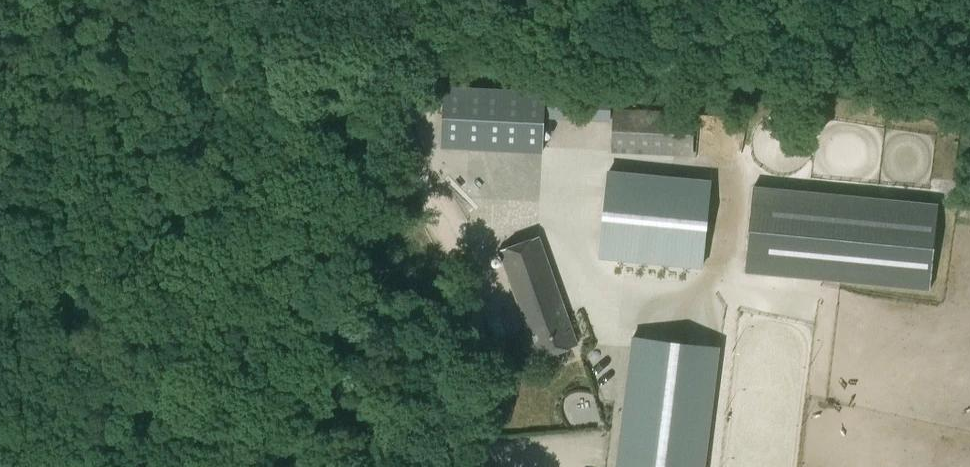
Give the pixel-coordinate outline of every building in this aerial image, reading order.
[(546,119),(610,122),(612,82),(548,80),(548,86),(546,119)] [(445,87),(444,107),(442,147),(539,151),(541,107),(542,92),(445,87)] [(611,153),(694,156),(695,112),(613,108),(611,153)] [(607,171),(599,255),(703,265),(711,181),(607,171)] [(940,203),(754,187),(746,272),(932,289),(940,203)] [(531,329),(529,330),(539,358),(576,345),(566,317),(567,316),(539,236),(499,250),(522,315),(525,314),(531,329)] [(617,466),(705,466),(719,350),(633,339),(617,466)]
